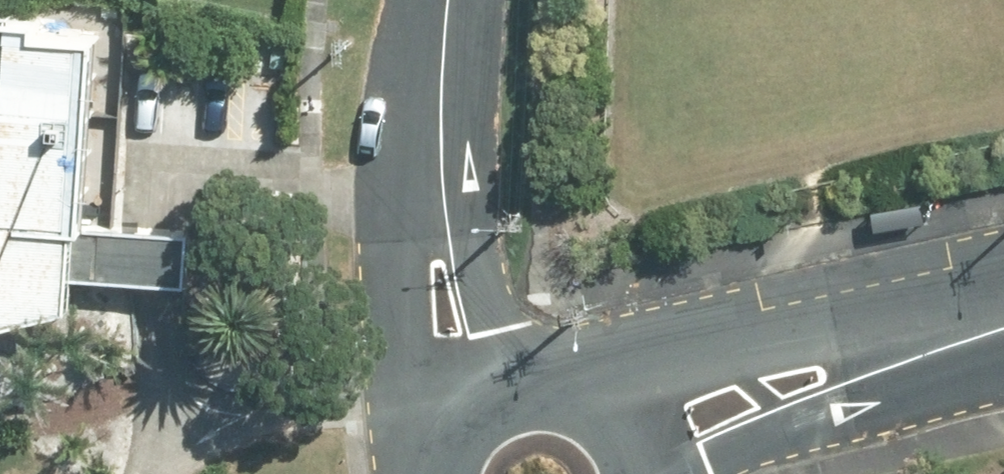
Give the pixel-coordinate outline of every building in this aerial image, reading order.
[(0,37),(0,334),(47,324),(49,296),(170,304),(173,254),(56,246),(69,54),(11,50),(12,38),(0,37)] [(921,208),(868,217),(871,235),(924,226),(921,208)]
